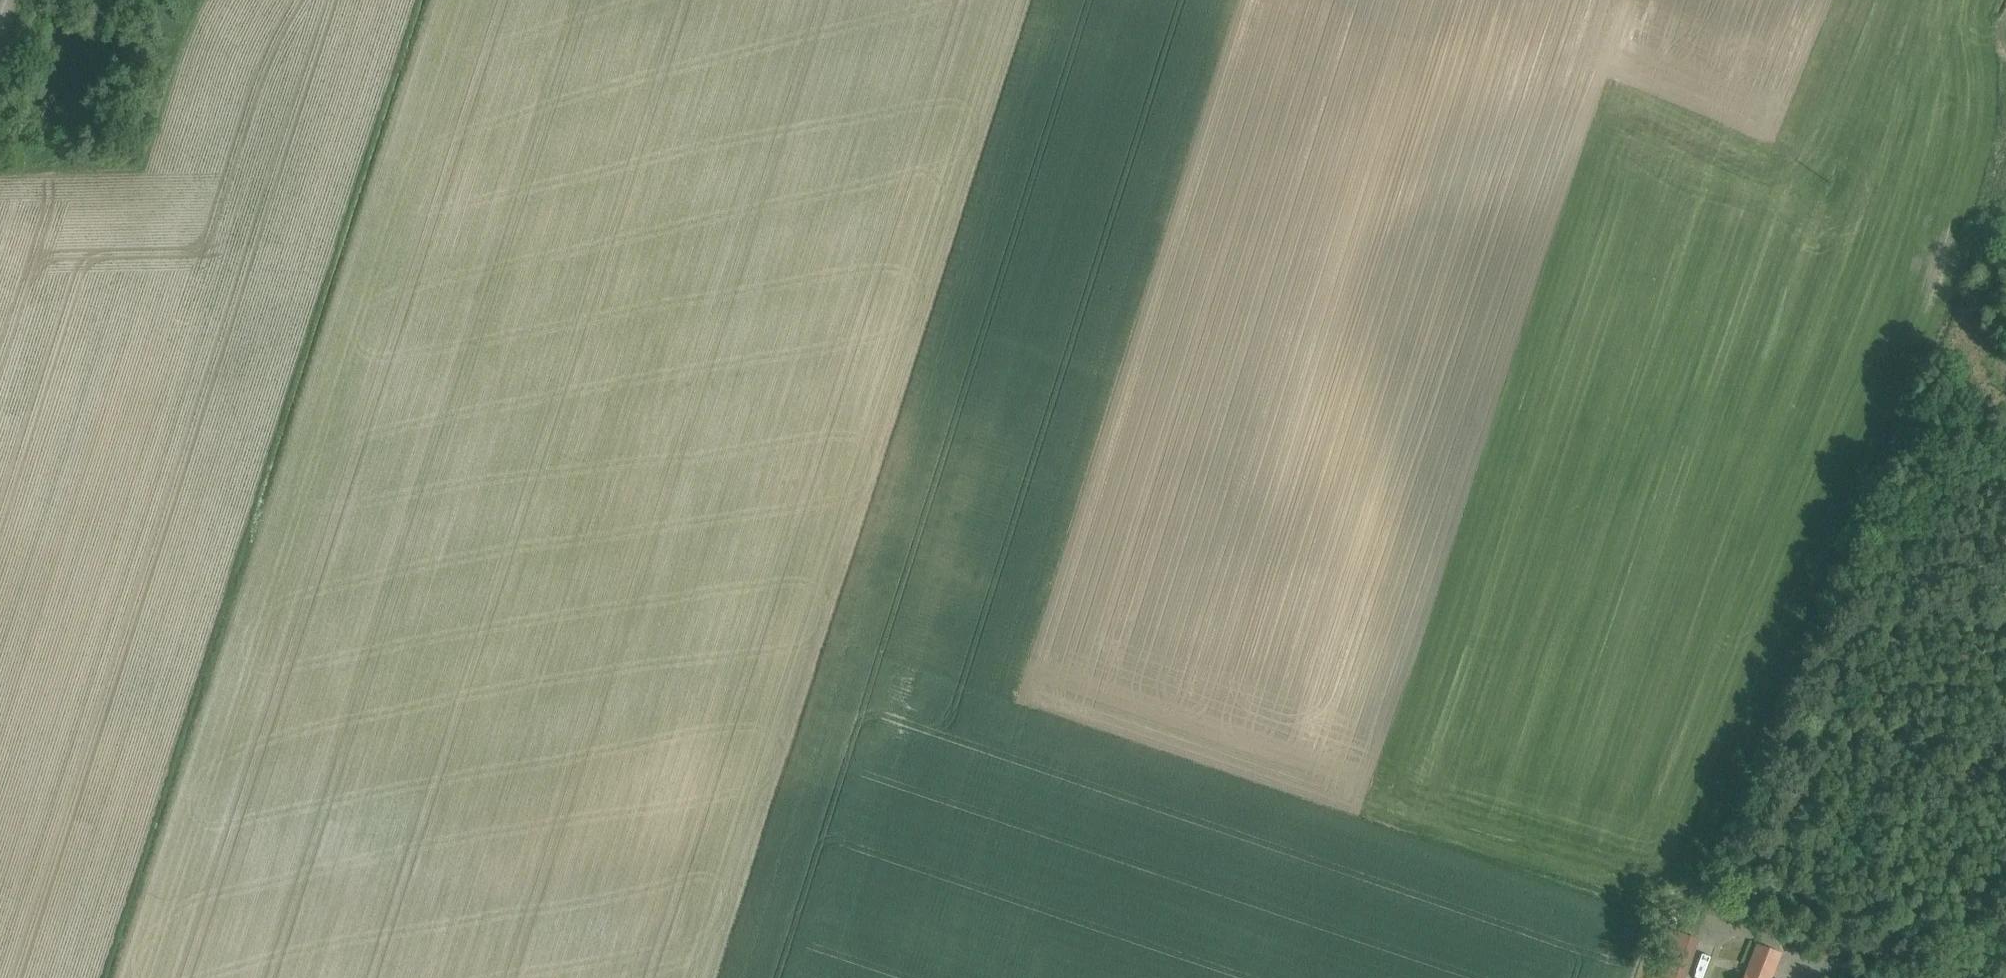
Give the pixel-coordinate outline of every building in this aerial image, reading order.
[(1785,958),(1754,947),(1743,977),(1777,977),(1785,958)]
